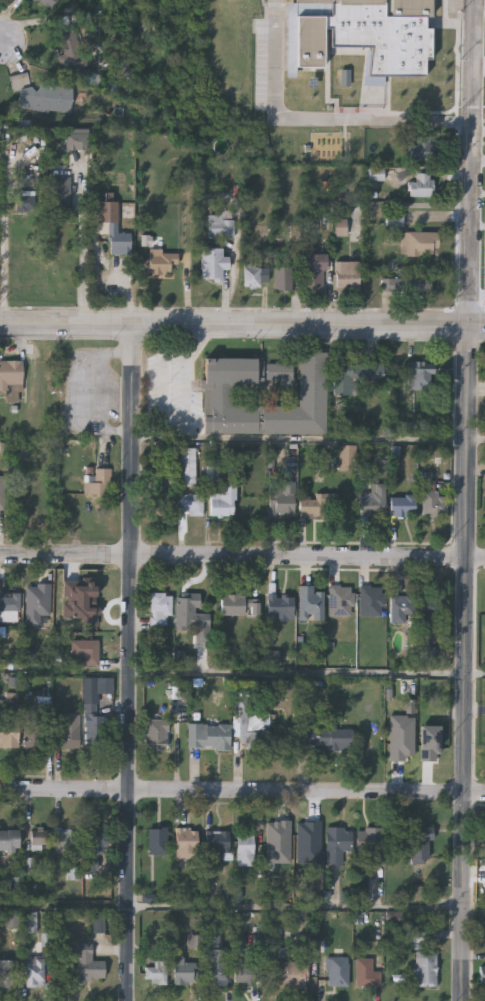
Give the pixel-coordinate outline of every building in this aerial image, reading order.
[(48,12),(34,0),(58,0),(48,12)] [(295,67),(296,0),(431,0),(431,16),(407,16),(406,62),(409,62),(409,83),(430,83),(430,89),(393,88),(393,105),(337,104),(338,64),(383,64),(383,40),(337,39),(338,23),(324,23),(323,67),(295,67)] [(56,33),(74,28),(86,65),(67,71),(56,33)] [(17,109),(19,75),(29,75),(28,86),(71,87),(69,112),(17,109)] [(65,133),(87,133),(87,149),(65,149),(65,133)] [(433,136),(433,159),(411,159),(411,136),(433,136)] [(431,173),(431,196),(409,196),(409,181),(417,181),(417,173),(431,173)] [(69,178),(69,207),(50,207),(50,178),(69,178)] [(18,202),(25,202),(25,198),(33,197),(34,208),(18,209),(18,202)] [(117,202),(117,233),(130,233),(130,255),(108,255),(108,223),(97,223),(98,202),(117,202)] [(207,238),(207,217),(234,217),(234,227),(242,227),(242,238),(207,238)] [(401,232),(438,232),(438,255),(401,255),(401,232)] [(229,257),(229,270),(223,270),(223,280),(201,280),(201,248),(223,248),(223,257),(229,257)] [(139,274),(139,254),(176,254),(176,274),(139,274)] [(303,255),(325,255),(325,292),(303,292),(303,255)] [(359,262),(359,290),(335,290),(335,262),(359,262)] [(244,286),(244,266),(268,266),(268,286),(244,286)] [(274,291),(274,267),(291,267),(291,291),(274,291)] [(431,278),(431,294),(382,294),(382,278),(431,278)] [(257,358),(257,384),(232,383),(231,405),(299,406),(300,352),(327,352),(326,434),(204,433),(204,358),(257,358)] [(20,399),(0,399),(0,360),(21,360),(20,399)] [(383,362),(383,382),(363,382),(363,362),(383,362)] [(406,362),(435,362),(435,389),(406,389),(406,362)] [(293,363),(293,384),(266,384),(266,363),(293,363)] [(356,395),(334,395),(334,368),(356,368),(356,395)] [(195,486),(181,486),(181,448),(195,448),(195,486)] [(110,467),(110,493),(88,493),(88,467),(110,467)] [(446,516),(423,516),(423,480),(435,480),(435,491),(446,491),(446,516)] [(160,493),(170,493),(170,514),(150,514),(150,481),(160,481),(160,493)] [(210,517),(210,493),(225,493),(225,481),(236,481),(236,517),(210,517)] [(294,493),(294,516),(269,516),(269,483),(283,483),(283,493),(294,493)] [(360,516),(360,493),(371,493),(371,483),(385,483),(385,516),(360,516)] [(338,493),(338,516),(300,516),(300,497),(314,497),(314,493),(338,493)] [(178,495),(203,495),(203,514),(178,514),(178,495)] [(390,495),(415,495),(415,516),(390,516),(390,495)] [(50,615),(39,615),(39,625),(25,625),(25,584),(50,584),(50,615)] [(299,620),(299,586),(315,586),(315,591),(324,591),(324,620),(299,620)] [(19,621),(0,621),(0,592),(19,592),(19,621)] [(105,594),(105,611),(87,611),(87,594),(105,594)] [(171,594),(171,625),(150,625),(150,594),(171,594)] [(390,623),(390,595),(415,595),(415,614),(405,614),(405,623),(390,623)] [(445,621),(421,621),(421,595),(445,595),(445,621)] [(259,616),(221,616),(221,596),(259,596),(259,616)] [(292,619),(267,619),(267,597),(292,597),(292,619)] [(176,631),(177,598),(195,599),(195,619),(210,619),(210,643),(195,643),(195,631),(176,631)] [(97,640),(97,664),(73,664),(73,640),(97,640)] [(274,751),(246,751),(246,743),(239,743),(239,700),(249,700),(249,713),(274,713),(274,751)] [(105,750),(83,750),(83,713),(105,713),(105,750)] [(17,748),(0,748),(0,717),(17,717),(17,748)] [(168,747),(146,748),(145,720),(168,719),(168,747)] [(23,720),(42,720),(42,746),(23,746),(23,720)] [(77,748),(53,748),(53,722),(77,722),(77,748)] [(187,749),(187,725),(229,725),(229,749),(187,749)] [(404,754),(404,726),(428,726),(428,754),(404,754)] [(353,747),(295,747),(295,727),(353,727),(353,747)] [(107,853),(86,853),(86,826),(107,826),(107,853)] [(168,827),(168,854),(149,854),(149,827),(168,827)] [(198,860),(176,860),(176,827),(198,827),(198,860)] [(327,827),(352,827),(352,850),(343,850),(343,864),(327,864),(327,827)] [(382,827),(382,864),(357,864),(357,827),(382,827)] [(78,828),(78,853),(55,853),(55,828),(78,828)] [(18,851),(0,851),(0,829),(18,829),(18,851)] [(206,858),(206,829),(231,829),(231,858),(206,858)] [(48,830),(48,848),(31,848),(31,830),(48,830)] [(296,858),(296,831),(317,831),(318,858),(296,858)] [(429,831),(429,862),(411,862),(411,831),(429,831)] [(237,865),(237,833),(254,833),(254,865),(237,865)] [(105,981),(77,981),(77,947),(92,947),(92,960),(105,961),(105,981)] [(228,984),(209,984),(209,948),(228,948),(228,984)] [(379,948),(379,985),(362,985),(362,948),(379,948)] [(437,985),(415,985),(415,952),(437,952),(437,985)] [(327,956),(349,956),(349,985),(327,985),(327,956)] [(26,987),(26,957),(44,957),(44,987),(26,987)] [(167,983),(146,983),(146,966),(154,966),(154,959),(167,959),(167,983)] [(308,961),(308,987),(270,987),(270,960),(308,961)] [(173,982),(173,962),(200,962),(200,982),(173,982)] [(236,983),(236,964),(259,964),(259,983),(236,983)] [(12,986),(0,986),(0,968),(12,968),(12,986)]
